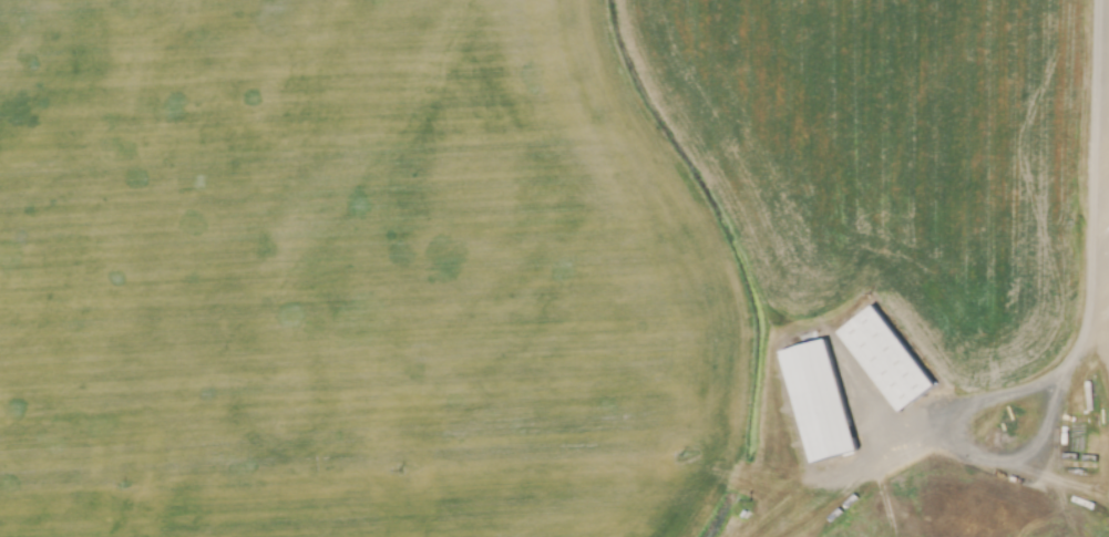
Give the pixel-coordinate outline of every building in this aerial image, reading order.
[(839,337),(874,308),(935,388),(900,415),(839,337)] [(781,357),(828,342),(860,456),(813,469),(781,357)]
